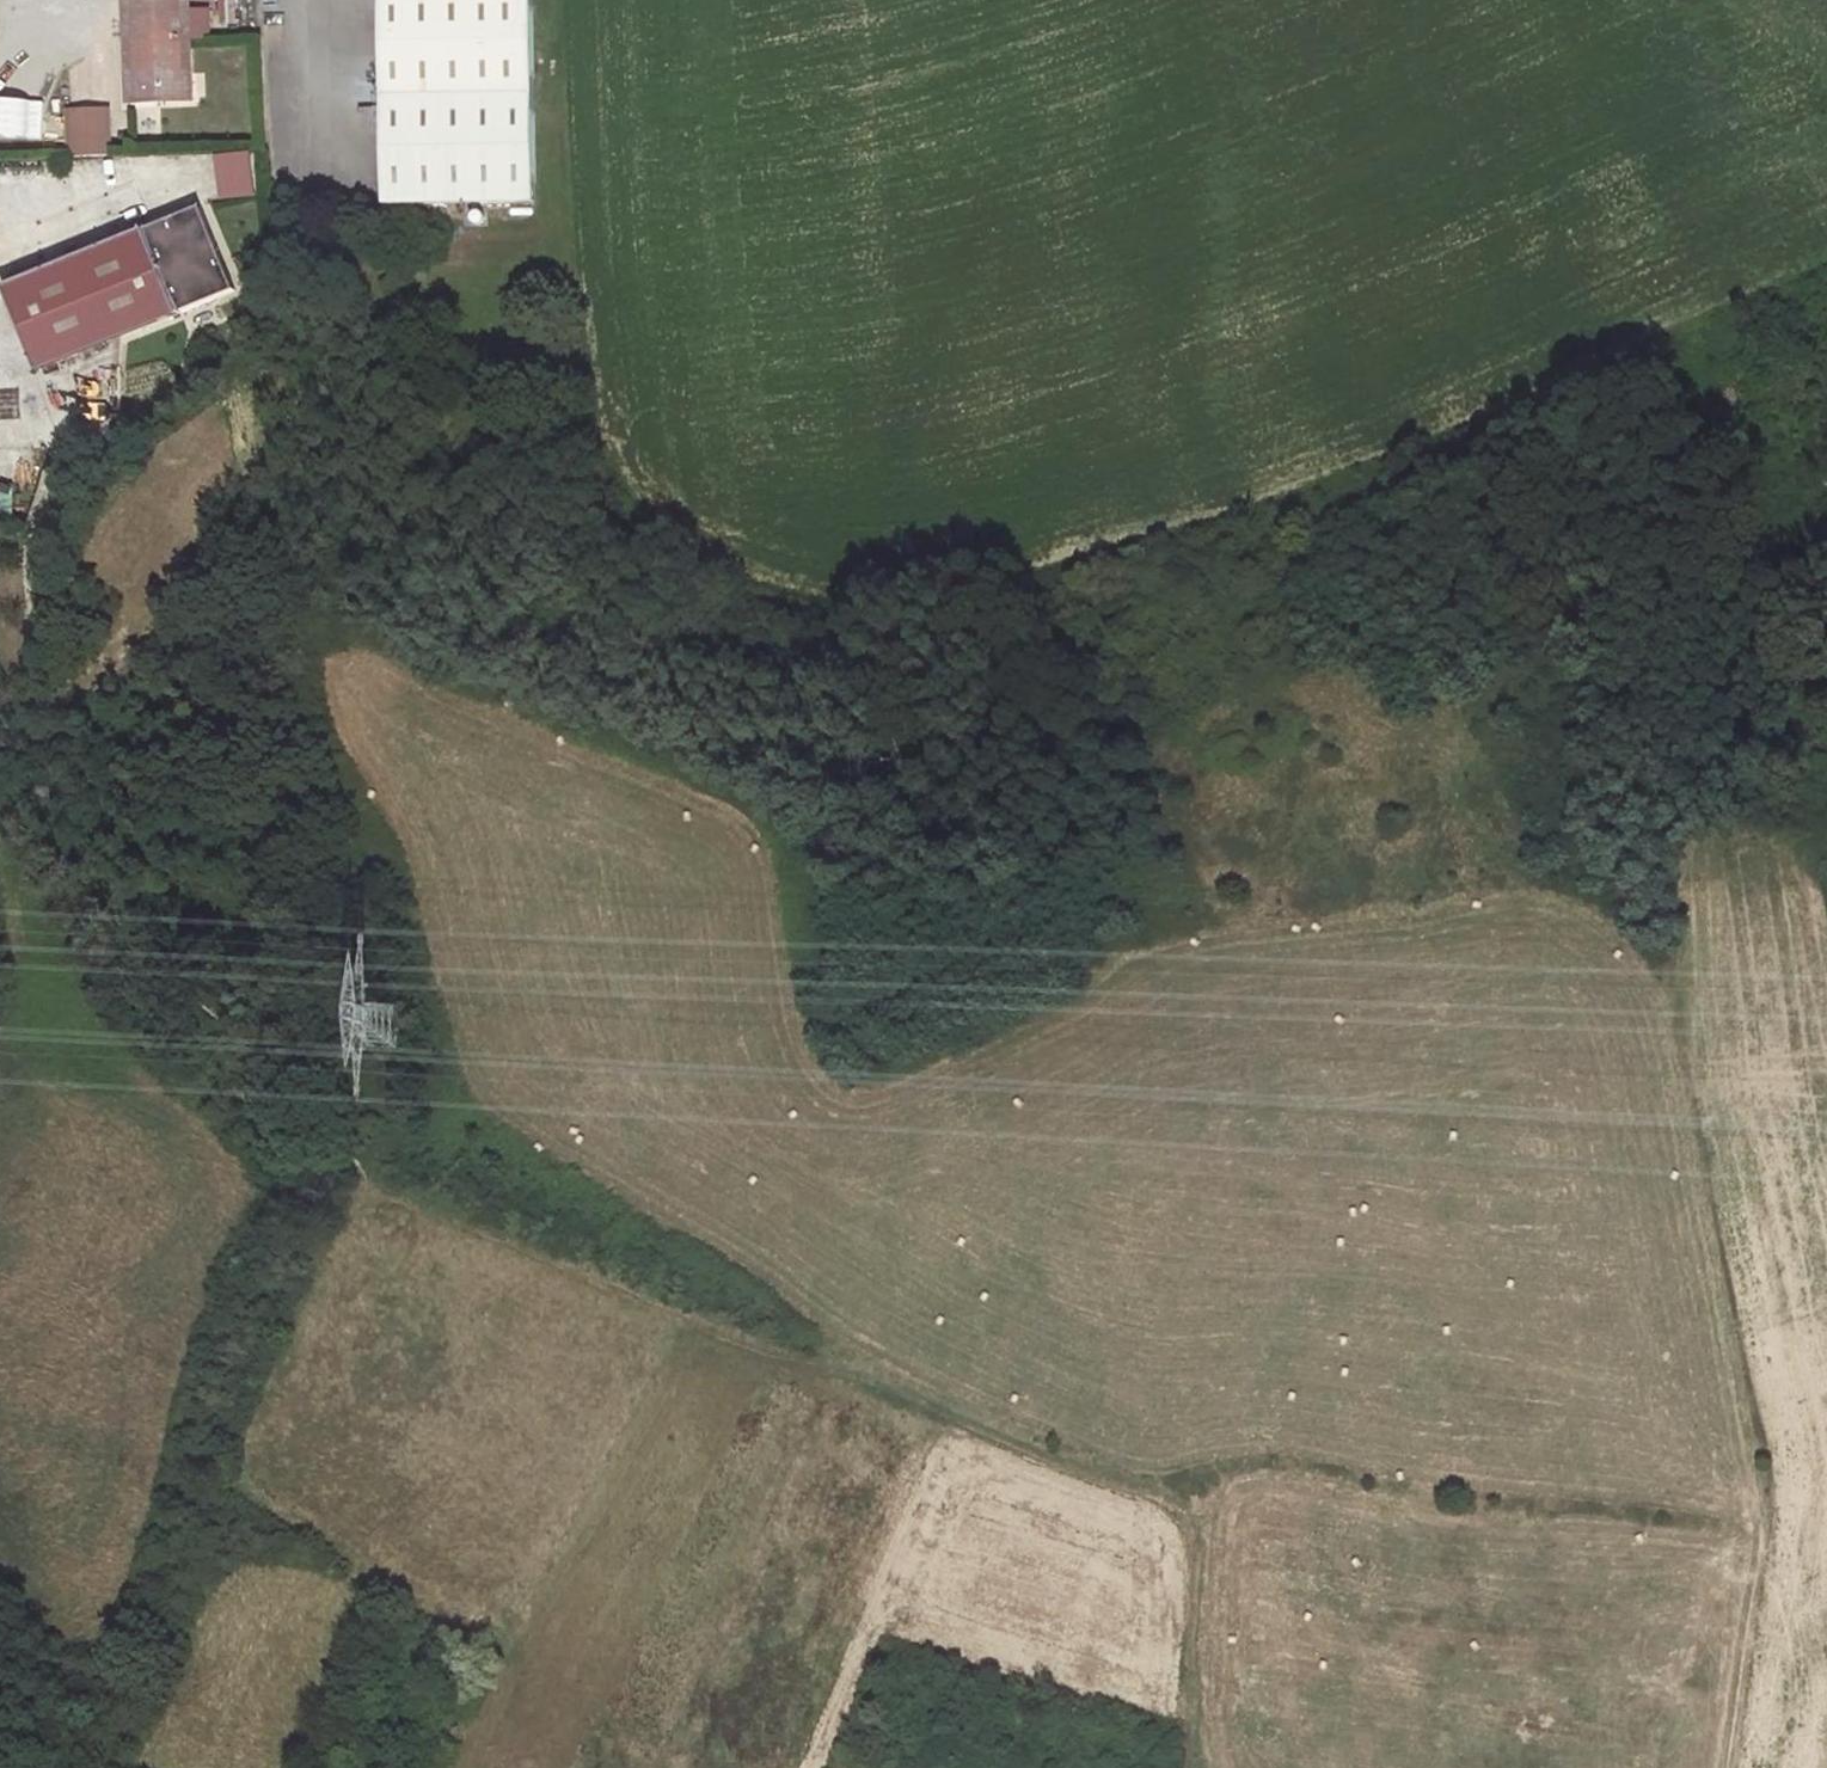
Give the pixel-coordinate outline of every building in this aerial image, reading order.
[(127,42),(191,39),(191,37),(190,11),(190,0),(126,0),(127,42)] [(220,25),(236,24),(235,0),(219,0),(220,25)] [(384,204),(535,202),(532,0),(382,0),(384,204)] [(210,37),(209,10),(190,11),(191,37),(210,37)] [(191,39),(127,42),(129,102),(193,100),(191,39)] [(107,111),(69,112),(71,157),(109,155),(107,111)] [(201,207),(3,287),(37,371),(234,290),(201,207)]
